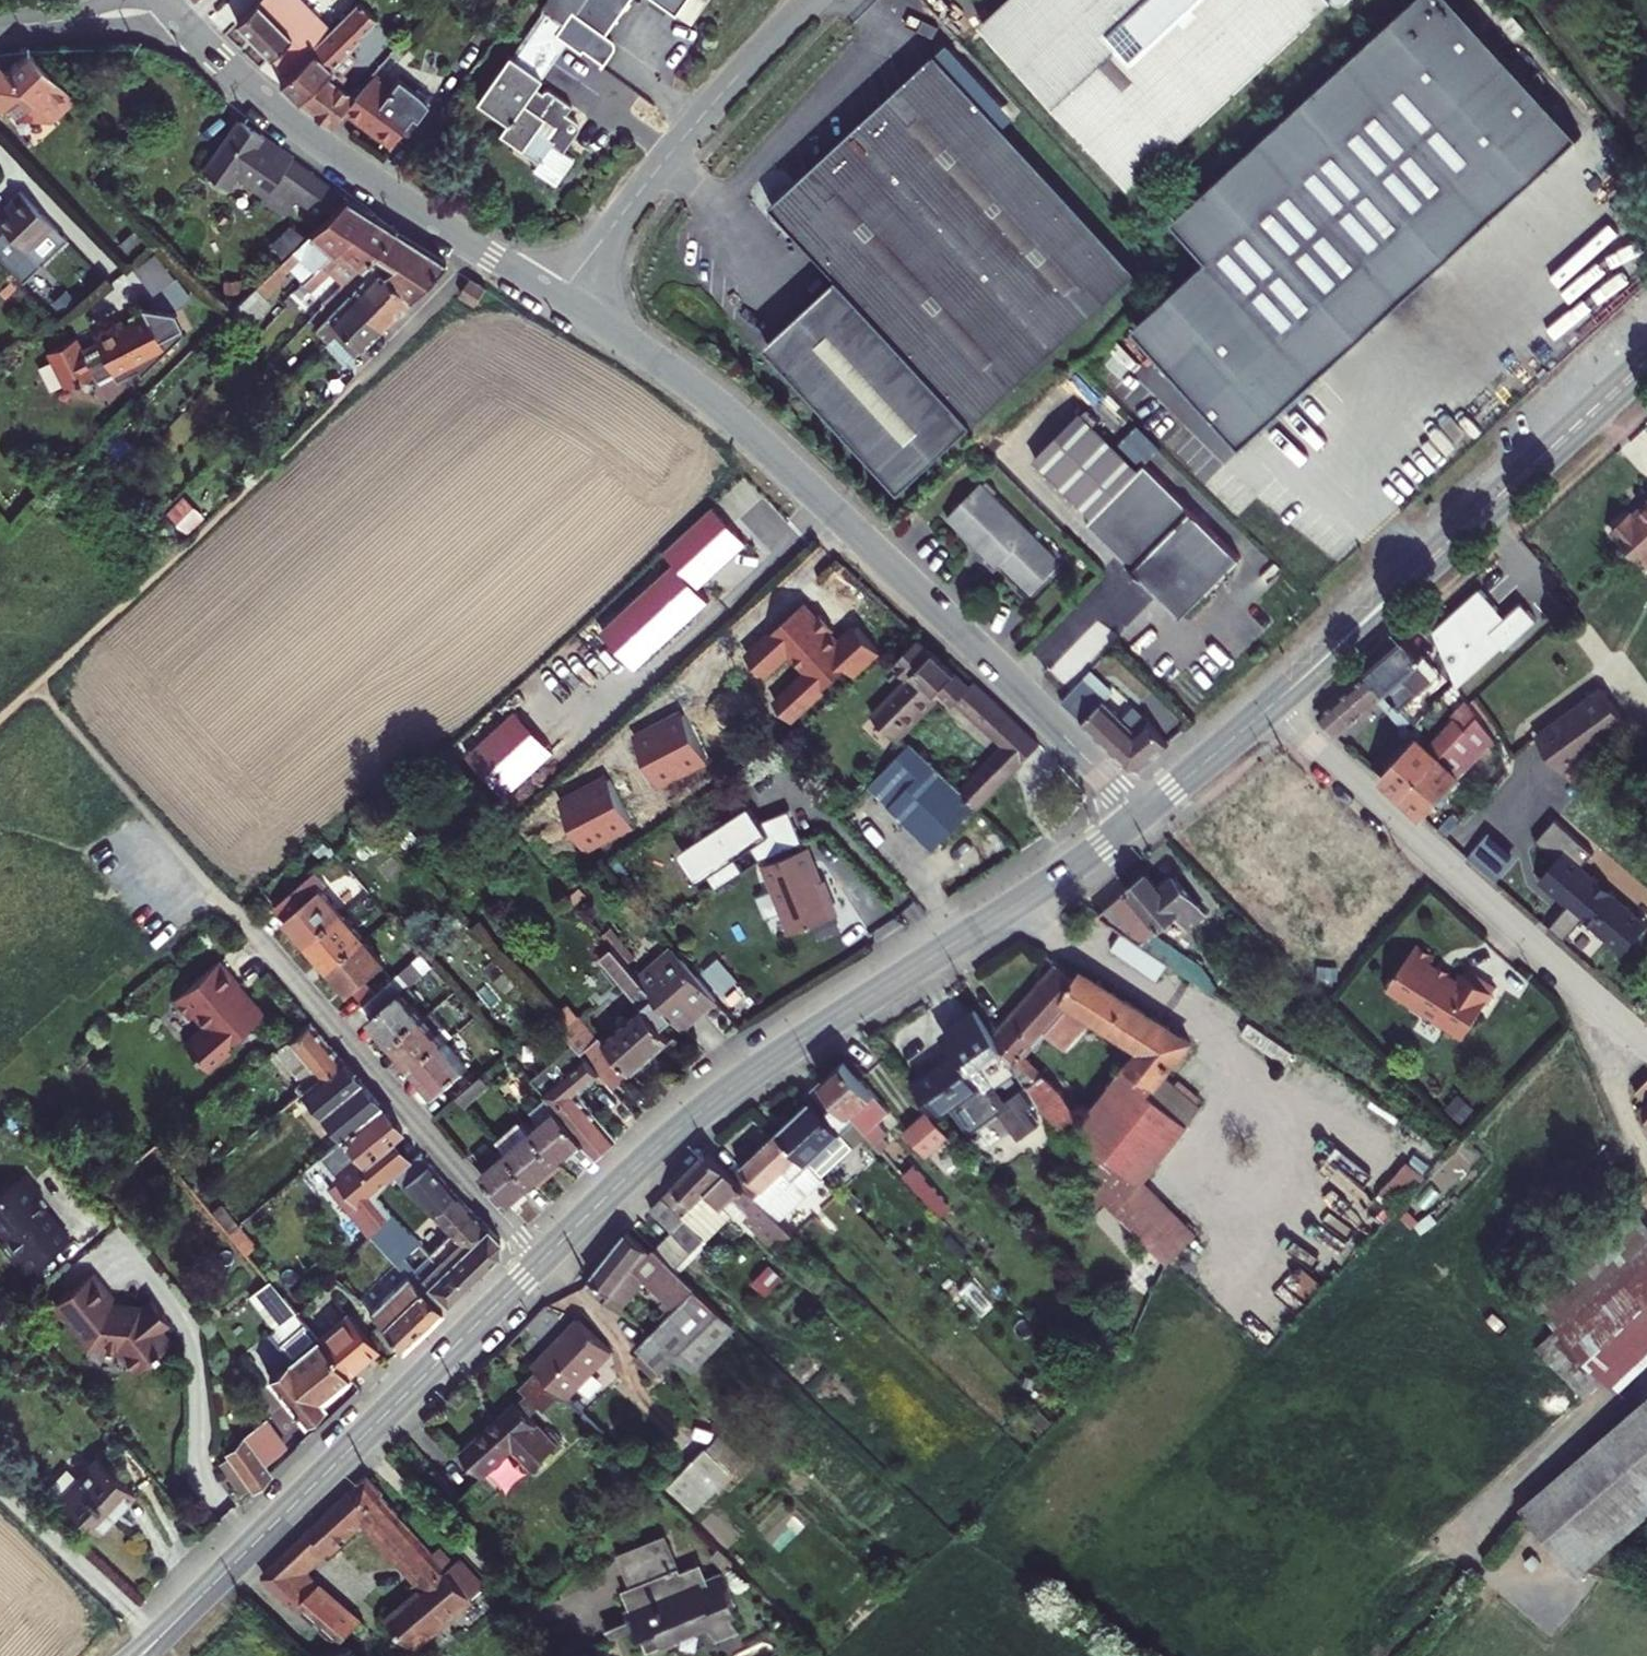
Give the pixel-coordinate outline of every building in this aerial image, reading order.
[(232,21),(267,56),(313,12),(301,0),(255,0),(232,21)] [(612,39),(611,36),(601,29),(621,0),(580,0),(573,9),(570,7),(559,22),(554,31),(565,39),(579,48),(584,48),(602,61),(612,48),(612,39)] [(690,20),(704,0),(661,0),(690,20)] [(1333,0),(1009,0),(983,24),(1131,186),(1333,0)] [(1137,325),(1246,443),(1583,133),(1461,0),(1414,0),(1176,218),(1212,257),(1137,325)] [(330,78),(341,66),(337,63),(360,39),(358,38),(376,21),(357,1),(328,28),(307,47),(311,50),(285,75),(277,82),(295,99),(314,113),(318,108),(333,119),(343,107),(354,95),(330,78)] [(559,22),(545,11),(513,54),(508,51),(475,96),(506,120),(501,128),(522,142),(520,147),(538,160),(532,167),(554,183),(576,153),(565,145),(578,126),(578,123),(576,118),(565,110),(570,103),(548,86),(543,87),(539,90),(532,85),(565,39),(554,31),(559,22)] [(307,47),(328,28),(313,12),(267,56),(285,75),(311,50),(307,47)] [(371,48),(387,34),(376,21),(358,38),(360,39),(337,63),(341,66),(366,43),(371,48)] [(28,50),(6,71),(5,71),(0,76),(0,110),(4,114),(27,93),(43,109),(41,126),(60,128),(82,106),(28,50)] [(773,203),(840,276),(766,341),(900,487),(973,420),(1137,271),(935,54),(773,203)] [(385,82),(374,73),(354,95),(343,107),(388,141),(409,113),(414,116),(430,94),(414,82),(411,86),(396,75),(384,91),(381,89),(385,82)] [(318,108),(314,113),(329,124),(333,119),(318,108)] [(319,211),(333,190),(257,136),(260,133),(235,116),(200,166),(225,182),(232,172),(260,196),(262,192),(283,212),(295,195),(309,204),(319,211)] [(0,230),(0,257),(22,279),(64,238),(18,190),(0,207),(0,228),(1,229),(0,230)] [(312,263),(366,210),(342,195),(239,294),(254,309),(272,291),(267,286),(302,252),(312,263)] [(309,204),(302,213),(313,221),(319,211),(309,204)] [(211,215),(217,221),(223,215),(217,209),(211,215)] [(394,227),(366,210),(312,263),(278,297),(286,307),(321,273),(333,287),(374,247),(394,227)] [(116,241),(128,255),(145,240),(132,226),(116,241)] [(394,227),(374,247),(390,263),(380,273),(405,298),(445,259),(394,227)] [(139,263),(179,307),(195,293),(155,249),(139,263)] [(375,269),(366,278),(377,290),(367,300),(385,318),(405,298),(380,273),(375,269)] [(472,274),(462,289),(478,299),(488,284),(472,274)] [(228,276),(228,289),(241,289),(242,276),(228,276)] [(352,350),(358,345),(385,318),(367,300),(377,290),(366,278),(315,326),(350,361),(352,362),(352,350)] [(75,338),(46,353),(65,387),(92,373),(98,385),(114,378),(117,383),(139,372),(141,377),(183,336),(170,317),(142,307),(145,313),(80,348),(75,338)] [(1087,522),(1165,600),(1180,615),(1238,555),(1144,462),(1138,469),(1079,411),(1034,457),(1093,515),(1087,522)] [(980,481),(946,515),(966,535),(968,533),(975,539),(972,542),(996,564),(1000,560),(1030,590),(1060,560),(980,481)] [(1611,526),(1644,562),(1646,559),(1646,501),(1632,514),(1628,510),(1611,526)] [(745,541),(713,507),(665,551),(675,562),(601,631),(635,668),(710,599),(697,586),(745,541)] [(1432,628),(1455,684),(1511,635),(1514,637),(1535,618),(1527,608),(1523,611),(1518,605),(1504,616),(1479,587),(1432,628)] [(855,674),(881,652),(854,621),(831,640),(803,607),(747,655),(766,678),(791,656),(805,673),(775,699),(794,721),(827,693),(823,689),(849,667),(855,674)] [(1366,670),(1398,708),(1404,703),(1429,681),(1414,663),(1420,658),(1404,638),(1366,670)] [(1037,741),(972,681),(968,685),(932,651),(929,653),(915,640),(897,659),(900,663),(896,667),(906,677),(871,713),(892,734),(937,686),(944,693),(952,701),(956,698),(1012,750),(1026,763),(1041,746),(1037,741)] [(1414,663),(1429,681),(1435,676),(1420,658),(1414,663)] [(1318,712),(1337,733),(1372,701),(1396,731),(1408,719),(1398,708),(1366,670),(1318,712)] [(1126,765),(1140,765),(1167,743),(1150,723),(1135,735),(1101,703),(1104,699),(1082,679),(1062,700),(1083,721),(1082,722),(1126,765)] [(898,739),(944,693),(937,686),(892,734),(898,739)] [(1604,689),(1538,738),(1564,773),(1630,724),(1604,689)] [(1401,795),(1475,714),(1465,699),(1456,710),(1455,718),(1428,747),(1418,737),(1382,777),(1401,795)] [(1412,715),(1404,703),(1398,708),(1408,719),(1412,715)] [(681,709),(634,735),(662,787),(710,760),(681,709)] [(553,751),(515,710),(464,756),(502,797),(553,751)] [(1412,725),(1421,716),(1416,711),(1412,715),(1408,719),(1412,725)] [(1421,813),(1457,774),(1491,738),(1475,714),(1401,795),(1421,813)] [(1390,737),(1395,742),(1412,725),(1408,719),(1396,731),(1390,737)] [(1643,742),(1630,724),(1564,773),(1577,791),(1643,742)] [(999,764),(967,797),(910,742),(890,762),(910,782),(889,804),(933,847),(975,805),(981,810),(1012,777),(999,764)] [(999,764),(1012,777),(1026,763),(1012,750),(999,764)] [(890,762),(869,784),(889,804),(910,782),(890,762)] [(607,773),(559,798),(588,853),(636,828),(607,773)] [(1079,809),(1086,797),(1074,795),(1070,806),(1079,809)] [(701,880),(710,893),(739,872),(730,860),(745,848),(754,861),(795,842),(781,810),(752,822),(740,806),(671,858),(693,886),(701,880)] [(1545,923),(1562,938),(1580,917),(1603,938),(1613,927),(1629,941),(1646,923),(1580,864),(1591,851),(1551,819),(1534,838),(1555,857),(1539,876),(1567,901),(1545,923)] [(805,843),(761,860),(788,930),(832,912),(805,843)] [(1149,869),(1101,908),(1125,924),(1171,956),(1206,980),(1209,974),(1200,960),(1152,927),(1178,905),(1191,921),(1205,909),(1173,868),(1158,880),(1149,869)] [(314,872),(274,907),(306,942),(340,913),(319,889),(325,884),(314,872)] [(306,942),(327,967),(361,938),(340,913),(306,942)] [(1171,956),(1125,924),(1113,943),(1159,973),(1171,956)] [(1603,938),(1619,953),(1629,941),(1613,927),(1603,938)] [(361,938),(327,967),(349,992),(352,989),(382,962),(361,938)] [(609,946),(597,957),(641,1007),(604,1040),(600,1035),(597,1038),(576,1015),(561,1028),(573,1042),(600,1073),(613,1088),(670,1037),(660,1027),(671,1017),(653,996),(609,946)] [(1438,960),(1419,948),(1392,992),(1449,1027),(1459,1025),(1473,1034),(1499,990),(1469,971),(1461,985),(1452,979),(1454,976),(1441,968),(1439,971),(1433,967),(1438,960)] [(245,976),(225,952),(181,991),(196,1009),(201,1005),(213,1018),(192,1037),(203,1052),(204,1051),(212,1060),(234,1041),(231,1038),(268,1006),(243,978),(245,976)] [(390,1041),(421,1015),(401,992),(432,965),(421,952),(393,975),(363,1002),(359,1005),(390,1041)] [(725,955),(707,965),(722,992),(740,983),(725,955)] [(1167,1072),(1190,1036),(1081,966),(1078,971),(1057,958),(994,1029),(1017,1067),(1030,1088),(1081,1171),(1168,1259),(1200,1228),(1146,1174),(1204,1102),(1167,1072)] [(352,989),(363,1002),(393,975),(382,962),(352,989)] [(687,967),(667,984),(695,1017),(715,999),(687,967)] [(695,1017),(667,984),(653,996),(671,1017),(681,1029),(695,1017)] [(960,1047),(963,1052),(994,1029),(978,1003),(945,1027),(960,1047)] [(390,1041),(411,1065),(441,1039),(421,1015),(390,1041)] [(300,1092),(338,1059),(306,1022),(271,1050),(298,1081),(294,1085),(300,1092)] [(1459,1025),(1449,1027),(1469,1040),(1473,1034),(1459,1025)] [(990,1088),(1017,1067),(994,1029),(963,1052),(960,1047),(922,1074),(970,1132),(1005,1106),(990,1088)] [(441,1039),(411,1065),(434,1091),(464,1065),(441,1039)] [(531,1079),(557,1108),(582,1138),(597,1155),(615,1137),(576,1093),(600,1073),(573,1042),(531,1079)] [(844,1057),(822,1077),(856,1115),(868,1128),(884,1146),(891,1139),(885,1132),(890,1127),(879,1117),(889,1108),(844,1057)] [(300,1092),(340,1138),(378,1105),(338,1059),(300,1092)] [(990,1088),(1005,1106),(1030,1088),(1017,1067),(990,1088)] [(457,1094),(466,1104),(491,1083),(482,1073),(457,1094)] [(810,1160),(856,1115),(822,1077),(806,1092),(811,1097),(778,1128),(810,1160)] [(1644,1094),(1646,1091),(1646,1077),(1638,1088),(1644,1094)] [(340,1138),(321,1153),(345,1180),(336,1188),(355,1209),(359,1206),(375,1224),(387,1212),(372,1196),(397,1171),(378,1147),(388,1138),(399,1129),(378,1105),(340,1138)] [(930,1154),(955,1131),(928,1105),(905,1126),(930,1154)] [(557,1108),(532,1130),(558,1160),(582,1138),(557,1108)] [(498,1140),(508,1151),(534,1181),(558,1160),(532,1130),(522,1119),(498,1140)] [(834,1201),(843,1194),(810,1160),(778,1128),(734,1171),(779,1216),(813,1180),(834,1201)] [(388,1138),(378,1147),(397,1171),(407,1161),(388,1138)] [(779,1216),(734,1171),(708,1146),(664,1193),(706,1235),(732,1208),(744,1220),(746,1218),(771,1242),(788,1225),(779,1216)] [(901,1147),(892,1155),(942,1212),(961,1195),(946,1178),(936,1186),(901,1147)] [(393,1176),(405,1189),(419,1177),(415,1173),(427,1162),(417,1150),(407,1161),(397,1171),(393,1176)] [(482,1174),(507,1204),(534,1181),(508,1151),(482,1174)] [(1403,1209),(1429,1172),(1407,1157),(1381,1194),(1403,1209)] [(410,1194),(415,1200),(419,1196),(450,1230),(472,1209),(427,1162),(415,1173),(419,1177),(405,1189),(410,1194)] [(21,1174),(0,1191),(0,1235),(1,1237),(0,1238),(0,1247),(22,1274),(65,1239),(33,1199),(38,1195),(21,1174)] [(203,1183),(198,1176),(188,1185),(193,1191),(203,1183)] [(677,1264),(706,1235),(664,1193),(651,1206),(669,1225),(653,1240),(677,1264)] [(397,1221),(407,1232),(427,1212),(415,1200),(410,1194),(390,1215),(397,1221)] [(1576,1306),(1625,1356),(1607,1374),(1620,1387),(1646,1361),(1646,1216),(1626,1194),(1526,1289),(1559,1324),(1576,1306)] [(218,1202),(209,1211),(227,1232),(237,1224),(218,1202)] [(420,1276),(445,1302),(499,1251),(498,1237),(472,1209),(450,1230),(447,1232),(460,1246),(444,1262),(440,1257),(436,1261),(420,1276)] [(407,1232),(397,1221),(385,1232),(400,1248),(396,1252),(420,1276),(436,1261),(407,1232)] [(253,1243),(237,1224),(227,1232),(244,1251),(253,1243)] [(637,1344),(661,1368),(677,1353),(693,1369),(738,1323),(677,1264),(653,1240),(649,1246),(626,1228),(584,1283),(619,1309),(645,1276),(675,1306),(669,1312),(664,1307),(657,1314),(662,1318),(637,1344)] [(136,1368),(172,1341),(161,1327),(169,1320),(152,1298),(143,1305),(141,1303),(138,1305),(122,1304),(119,1301),(110,1300),(109,1299),(111,1297),(90,1272),(49,1305),(60,1318),(64,1314),(71,1323),(71,1326),(84,1342),(100,1343),(102,1346),(118,1347),(118,1351),(136,1368)] [(389,1356),(441,1306),(408,1273),(368,1310),(378,1320),(367,1330),(389,1356)] [(346,1372),(317,1337),(267,1279),(248,1296),(273,1326),(265,1333),(288,1359),(268,1377),(303,1419),(325,1401),(321,1397),(348,1374),(346,1372)] [(1559,1324),(1607,1374),(1625,1356),(1576,1306),(1559,1324)] [(347,1311),(317,1337),(346,1372),(376,1346),(347,1311)] [(581,1314),(535,1360),(547,1372),(566,1391),(569,1394),(615,1348),(581,1314)] [(1538,1343),(1586,1394),(1607,1374),(1559,1324),(1538,1343)] [(784,1368),(804,1387),(828,1362),(809,1343),(784,1368)] [(547,1372),(532,1387),(551,1406),(566,1391),(547,1372)] [(1615,1425),(1523,1504),(1534,1517),(1646,1419),(1646,1397),(1615,1425)] [(463,1449),(484,1471),(514,1444),(533,1464),(558,1440),(519,1398),(463,1449)] [(1534,1517),(1580,1570),(1646,1512),(1646,1419),(1534,1517)] [(286,1447),(260,1420),(243,1436),(267,1466),(286,1447)] [(672,1481),(699,1510),(750,1461),(723,1432),(672,1481)] [(247,1484),(251,1489),(270,1470),(267,1466),(243,1436),(224,1453),(227,1456),(219,1463),(240,1490),(247,1484)] [(50,1483),(62,1495),(98,1528),(134,1490),(97,1457),(75,1480),(63,1469),(50,1483)] [(415,1643),(487,1581),(462,1553),(448,1537),(438,1547),(383,1490),(385,1488),(369,1471),(264,1571),(340,1642),(360,1621),(302,1566),(341,1530),(363,1519),(416,1575),(409,1583),(416,1592),(391,1615),(415,1643)] [(623,1580),(665,1558),(650,1529),(608,1553),(623,1580)] [(685,1570),(685,1569),(675,1552),(665,1558),(623,1580),(614,1584),(624,1601),(618,1605),(622,1612),(627,1609),(629,1613),(636,1625),(649,1648),(707,1616),(714,1628),(738,1615),(731,1602),(736,1600),(711,1557),(685,1570)] [(605,1626),(612,1639),(636,1625),(629,1613),(605,1626)]
